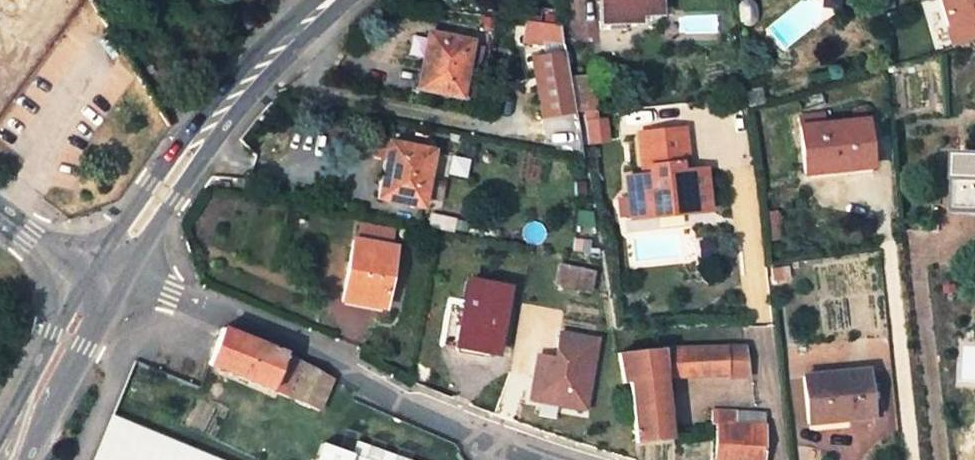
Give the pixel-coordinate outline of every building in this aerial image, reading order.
[(36,0),(0,0),(0,52),(36,0)] [(658,0),(599,0),(600,30),(622,30),(622,24),(658,23),(658,0)] [(948,48),(974,41),(974,0),(936,0),(948,48)] [(526,21),(522,40),(563,47),(560,25),(526,21)] [(470,47),(471,42),(427,32),(419,73),(422,74),(418,90),(460,99),(461,94),(470,47)] [(472,96),(481,49),(470,47),(461,94),(472,96)] [(596,110),(590,76),(571,77),(577,112),(596,110)] [(804,174),(871,168),(866,121),(822,124),(822,114),(798,116),(804,174)] [(654,206),(684,203),(685,213),(710,211),(706,169),(690,171),(682,171),(682,165),(690,164),(686,128),(639,132),(642,168),(648,167),(649,176),(626,178),(630,219),(655,216),(654,206)] [(421,209),(433,151),(387,142),(375,140),(372,153),(385,156),(379,182),(382,183),(379,200),(421,209)] [(960,156),(958,211),(974,211),(974,156),(960,156)] [(477,181),(480,166),(470,164),(467,179),(477,181)] [(655,216),(685,213),(684,203),(654,206),(655,216)] [(382,310),(394,247),(388,246),(392,231),(362,225),(359,240),(353,239),(341,301),(382,310)] [(555,284),(589,292),(593,274),(559,266),(555,284)] [(497,356),(509,289),(466,281),(454,349),(497,356)] [(294,358),(224,329),(209,365),(318,410),(332,379),(294,358)] [(558,357),(539,353),(531,400),(591,411),(604,337),(563,329),(558,357)] [(663,378),(726,375),(747,378),(744,348),(660,350),(617,354),(624,384),(630,382),(636,443),(669,440),(663,378)] [(870,417),(866,371),(803,378),(808,424),(870,417)] [(763,426),(736,425),(737,413),(712,411),(711,417),(710,426),(719,427),(716,459),(761,459),(763,426)] [(764,414),(737,413),(736,425),(763,426),(764,414)] [(113,416),(107,432),(95,459),(222,459),(113,416)] [(709,430),(710,426),(711,417),(702,416),(700,429),(709,430)] [(339,451),(352,456),(360,435),(346,430),(339,451)] [(370,447),(384,452),(386,444),(373,439),(370,447)] [(396,456),(384,452),(370,447),(358,443),(353,456),(352,456),(339,451),(323,445),(317,459),(406,459),(396,456)] [(406,459),(410,459),(412,454),(399,449),(396,456),(406,459)]
